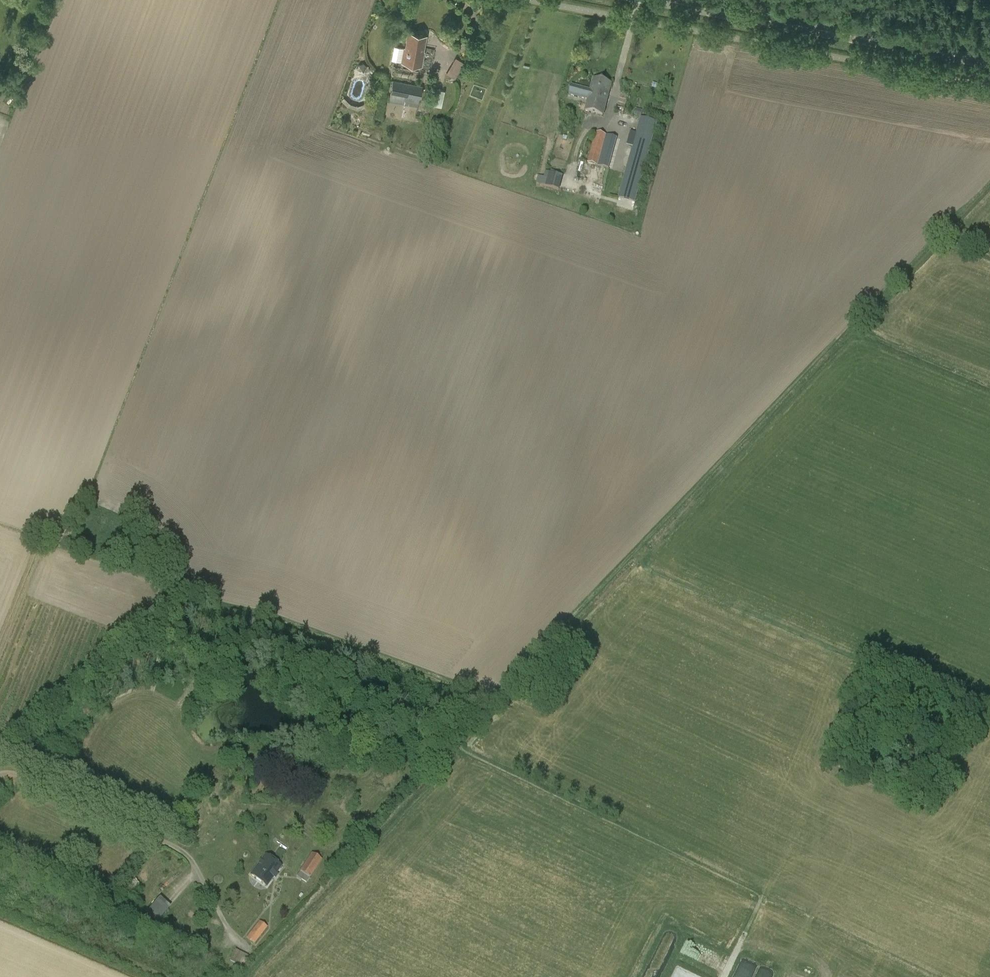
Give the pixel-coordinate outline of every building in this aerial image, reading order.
[(424,52),(423,52),(426,36),(409,32),(406,49),(405,49),(402,61),(421,65),(424,52)] [(456,56),(447,73),(457,79),(467,63),(456,56)] [(571,85),(568,96),(587,101),(585,111),(603,116),(612,84),(593,79),(590,90),(571,85)] [(422,86),(393,80),(388,101),(418,108),(419,104),(419,99),(420,99),(422,86)] [(443,89),(432,89),(432,105),(443,105),(443,89)] [(633,115),(640,117),(642,110),(635,109),(633,115)] [(635,203),(657,122),(640,117),(618,198),(635,203)] [(590,153),(587,163),(608,169),(617,138),(596,132),(590,153)] [(545,171),(544,177),(538,176),(535,184),(542,186),(559,190),(563,176),(545,171)] [(311,876),(322,858),(313,853),(302,870),(311,876)] [(266,854),(251,875),(267,886),(282,866),(266,854)] [(155,923),(172,907),(162,896),(145,912),(155,923)] [(267,928),(259,922),(246,939),(254,945),(267,928)] [(231,961),(244,967),(250,955),(237,949),(231,961)] [(774,973),(762,967),(758,976),(772,976),(774,973)]
